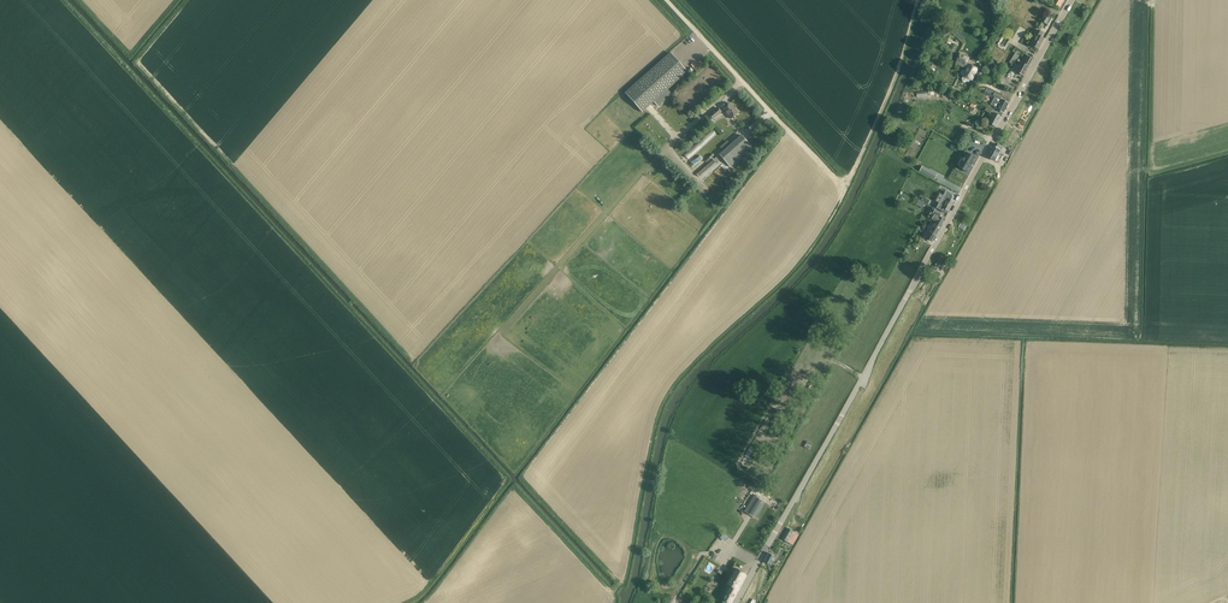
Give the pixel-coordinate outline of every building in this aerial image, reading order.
[(1032,46),(1033,47),(1039,49),(1045,39),(1041,37),(1042,33),(1043,34),(1043,33),(1038,30),(1034,38),(1036,38),(1032,46)] [(1014,57),(1010,63),(1012,65),(1014,66),(1018,59),(1022,53),(1018,50),(1014,48),(1012,52),(1016,54),(1014,56),(1014,57)] [(668,90),(687,72),(670,53),(625,92),(642,112),(654,102),(668,90)] [(956,64),(967,69),(966,71),(964,70),(963,71),(961,74),(962,75),(963,76),(972,81),(978,69),(969,64),(967,64),(970,58),(961,53),(956,64)] [(1022,63),(1019,67),(1016,72),(1024,76),(1029,67),(1027,66),(1029,63),(1031,64),(1033,60),(1028,57),(1024,64),(1022,63)] [(668,90),(654,102),(658,107),(662,103),(672,95),(672,94),(668,90)] [(995,97),(991,105),(998,109),(998,110),(1004,113),(1009,103),(1001,99),(1002,97),(990,90),(988,93),(994,95),(993,96),(995,97)] [(730,104),(725,108),(721,111),(718,108),(709,116),(712,120),(723,110),(731,119),(738,113),(730,104)] [(1000,113),(994,110),(992,109),(992,110),(987,107),(985,111),(994,115),(989,124),(996,127),(1001,117),(998,115),(1000,113)] [(1007,133),(1008,134),(1010,135),(1014,127),(1021,131),(1024,127),(1016,122),(1015,122),(1014,121),(1011,126),(1010,127),(1007,133)] [(741,135),(737,139),(719,154),(731,167),(752,148),(741,135)] [(729,143),(727,141),(720,147),(722,149),(729,143)] [(1001,146),(999,145),(995,143),(988,157),(999,163),(1003,156),(999,153),(1001,149),(999,149),(1001,146)] [(966,165),(965,164),(961,169),(965,171),(968,167),(972,169),(977,161),(970,157),(966,165)] [(937,174),(926,168),(924,173),(935,179),(937,174)] [(972,200),(969,207),(971,208),(972,206),(976,208),(983,196),(979,194),(975,202),(972,200)] [(944,212),(947,214),(954,202),(949,199),(946,203),(946,204),(941,201),(939,206),(945,209),(944,212)] [(933,214),(936,215),(933,220),(937,222),(936,224),(942,227),(945,221),(940,217),(942,213),(936,210),(933,214)] [(932,231),(927,238),(928,239),(929,239),(933,242),(936,236),(933,234),(934,232),(937,234),(942,227),(936,224),(932,231)] [(938,260),(934,268),(940,272),(945,263),(946,263),(948,259),(941,256),(939,260),(938,260)] [(754,495),(745,511),(756,518),(766,502),(754,495)] [(797,533),(788,528),(782,539),(791,544),(797,533)] [(765,561),(770,564),(771,565),(776,557),(769,553),(765,561)] [(728,584),(728,585),(729,585),(725,592),(728,594),(724,600),(728,602),(731,602),(738,590),(738,589),(746,574),(737,569),(728,584)]
